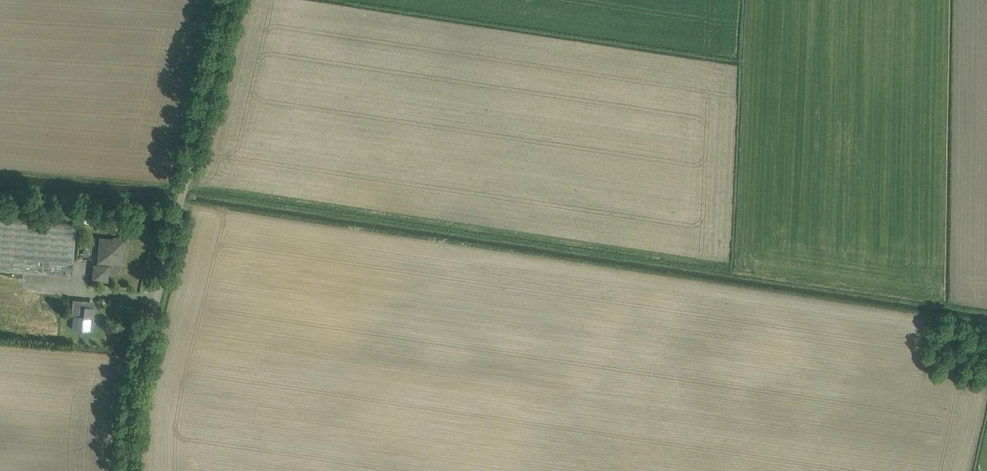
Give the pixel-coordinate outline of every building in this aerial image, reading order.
[(72,276),(75,225),(0,219),(0,270),(72,276)] [(94,278),(107,279),(108,267),(110,267),(112,265),(112,262),(121,263),(122,250),(124,250),(125,239),(113,238),(113,239),(101,238),(98,265),(95,265),(94,278)] [(72,329),(83,330),(93,331),(95,307),(84,306),(84,317),(73,316),(72,329)]
